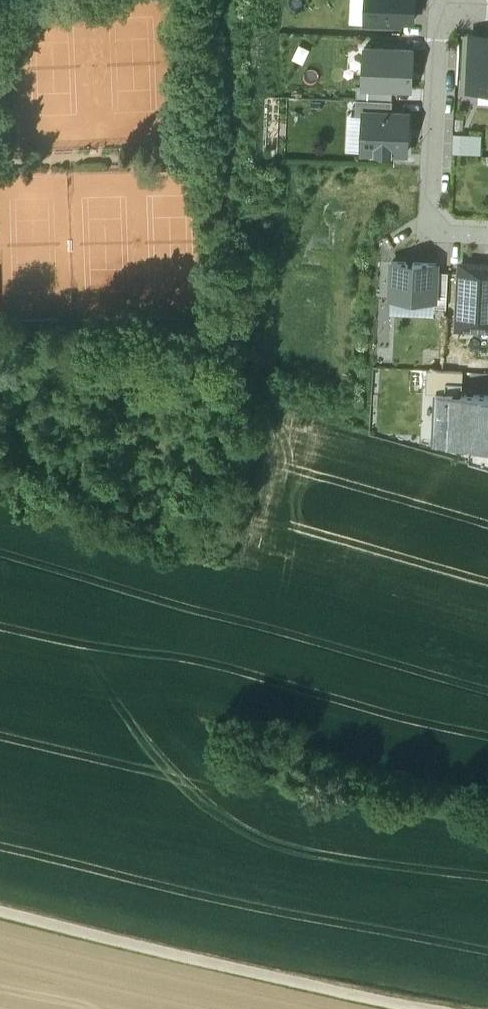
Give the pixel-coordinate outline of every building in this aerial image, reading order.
[(364,23),(419,25),(420,0),(364,0),(364,23)] [(470,34),(468,90),(487,91),(487,35),(470,34)] [(361,85),(396,87),(414,88),(416,50),(363,47),(361,85)] [(357,98),(395,100),(396,87),(361,85),(357,85),(357,98)] [(356,114),(365,115),(365,110),(395,112),(395,100),(357,98),(356,114)] [(395,112),(365,110),(365,115),(363,149),(406,152),(407,138),(409,138),(410,126),(408,126),(409,112),(395,112)] [(468,134),(454,134),(453,151),(466,152),(468,134)] [(409,260),(392,259),(391,297),(435,299),(436,270),(437,262),(413,260),(413,262),(408,262),(409,260)] [(461,261),(456,331),(487,333),(487,262),(461,261)] [(448,271),(436,270),(435,299),(434,306),(446,306),(448,271)] [(437,393),(464,395),(465,372),(427,371),(426,393),(437,393)] [(437,393),(434,446),(469,448),(487,449),(487,396),(464,395),(437,393)] [(469,448),(469,463),(487,469),(487,449),(469,448)]
